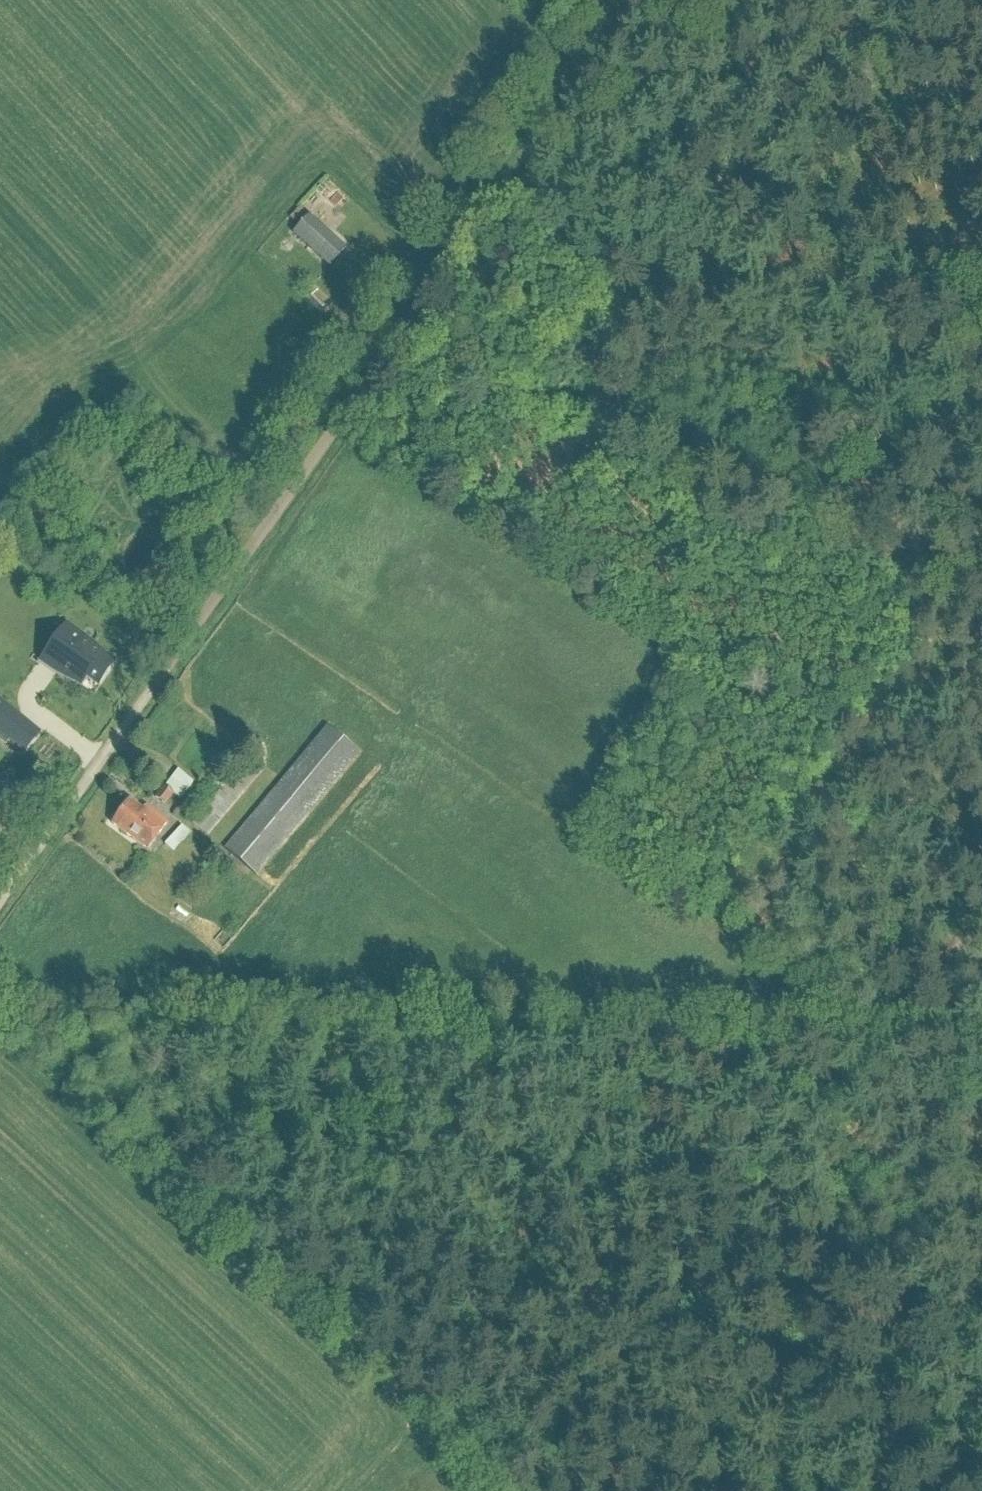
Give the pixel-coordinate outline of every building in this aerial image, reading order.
[(329,269),(347,250),(309,216),(292,235),(329,269)] [(114,665),(90,648),(78,639),(64,629),(60,635),(49,649),(42,659),(70,679),(80,686),(86,678),(98,686),(114,665)] [(0,702),(0,734),(4,738),(20,719),(0,702)] [(327,729),(226,850),(257,876),(358,755),(327,729)] [(165,806),(173,795),(182,801),(195,785),(177,771),(164,788),(163,788),(154,799),(165,806)] [(129,801),(111,825),(147,852),(168,825),(146,808),(143,812),(129,801)] [(179,828),(165,846),(174,853),(189,836),(179,828)]
